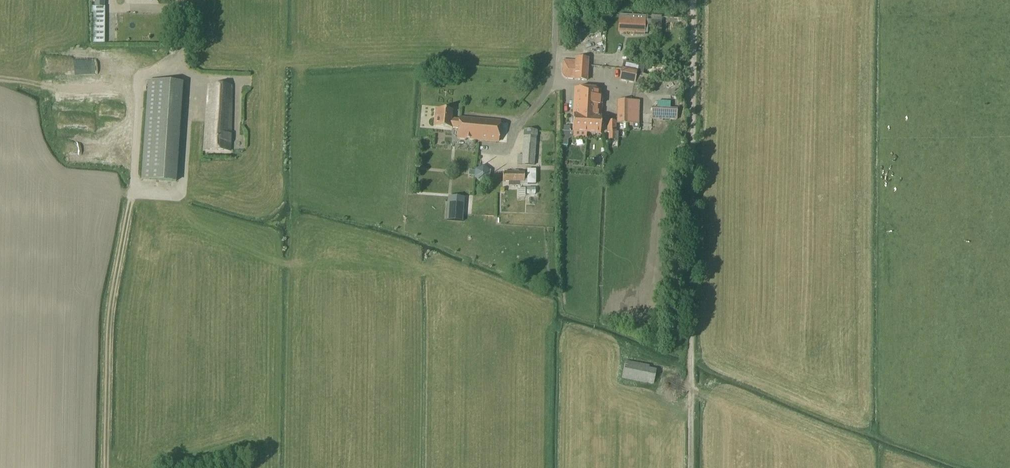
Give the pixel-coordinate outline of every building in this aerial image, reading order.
[(94,8),(105,9),(105,0),(94,0),(94,8)] [(105,9),(92,9),(91,45),(105,45),(105,9)] [(645,20),(619,19),(618,33),(644,34),(645,20)] [(574,35),(576,45),(589,44),(588,34),(574,35)] [(597,61),(612,61),(612,54),(597,53),(597,61)] [(564,79),(565,79),(574,80),(574,81),(587,82),(589,60),(575,59),(575,61),(563,61),(562,75),(562,76),(562,77),(563,78),(564,78),(564,79)] [(637,73),(636,77),(644,78),(646,67),(634,64),(634,66),(626,65),(624,70),(637,73)] [(637,73),(624,70),(621,69),(618,82),(634,85),(636,77),(637,73)] [(182,84),(148,81),(141,179),(175,182),(182,84)] [(232,87),(208,86),(203,151),(230,152),(232,87)] [(602,117),(599,117),(600,90),(575,89),(574,115),(573,115),(572,133),(561,132),(561,147),(566,147),(566,142),(572,139),(585,140),(585,134),(600,135),(602,117)] [(639,102),(617,101),(617,124),(639,125),(639,102)] [(670,117),(670,109),(652,108),(652,117),(670,117)] [(500,123),(459,119),(459,121),(451,120),(452,111),(435,109),(434,127),(458,130),(457,139),(498,143),(500,123)] [(670,109),(670,117),(678,118),(679,109),(670,109)] [(607,133),(609,133),(616,133),(616,122),(607,122),(607,133)] [(616,133),(609,133),(608,141),(615,141),(615,143),(618,143),(618,133),(616,133)] [(537,137),(524,136),(523,156),(518,155),(517,165),(534,166),(537,137)] [(474,177),(474,179),(481,185),(489,181),(490,172),(483,167),(475,171),(475,172),(474,177)] [(536,171),(528,170),(527,185),(536,185),(536,171)] [(524,174),(503,174),(502,183),(509,183),(509,187),(519,187),(519,183),(524,184),(524,174)] [(465,198),(448,197),(446,222),(463,223),(465,198)] [(650,366),(625,362),(621,380),(653,386),(656,371),(649,369),(650,366)]
